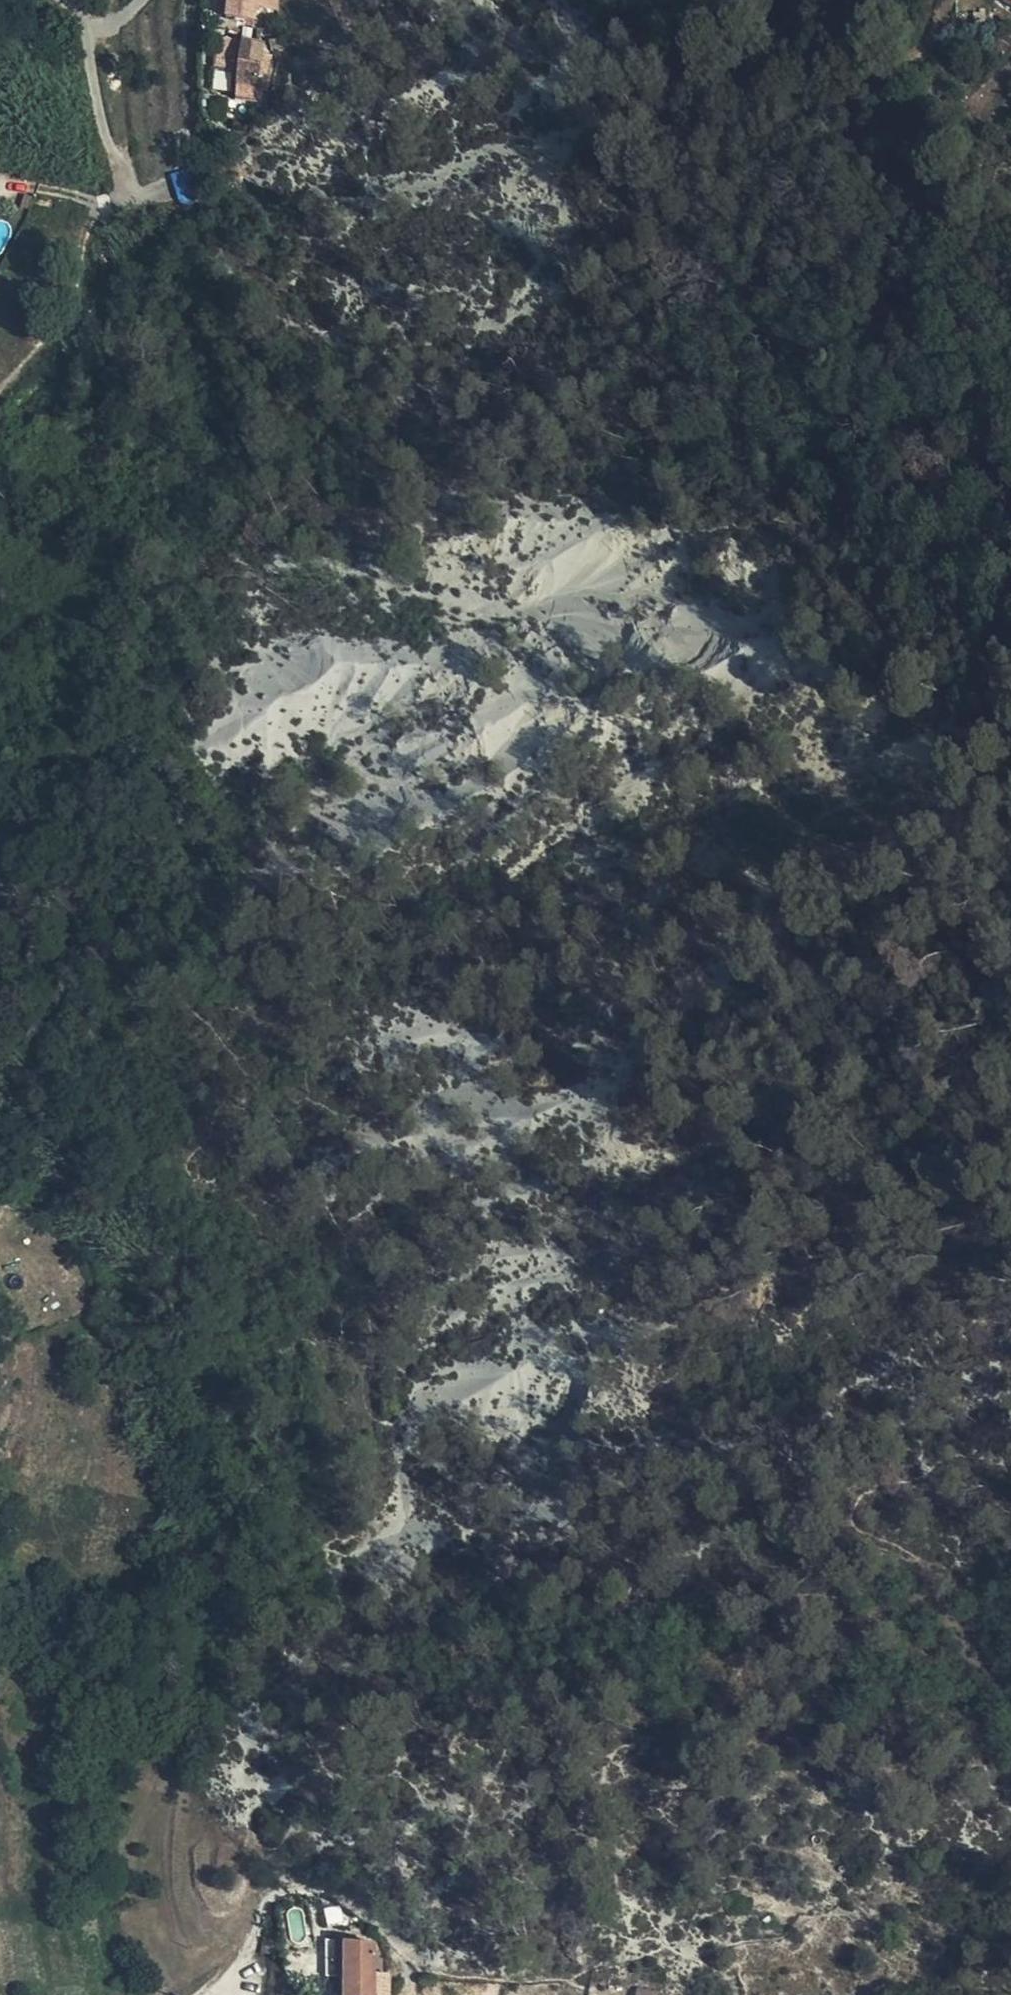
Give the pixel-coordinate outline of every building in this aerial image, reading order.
[(225,19),(256,24),(258,0),(226,0),(225,19)] [(1010,9),(1010,0),(997,0),(1010,9)] [(283,50),(279,38),(268,44),(272,54),(283,50)] [(233,101),(256,104),(258,90),(265,92),(269,92),(272,63),(263,61),(265,47),(241,43),(233,101)] [(258,90),(256,104),(263,106),(265,92),(258,90)] [(99,1654),(82,1651),(81,1661),(98,1664),(99,1654)] [(343,1977),(343,1942),(334,1942),(334,1976),(343,1977)] [(375,1943),(343,1942),(343,1977),(343,1994),(375,1994),(375,1943)]
